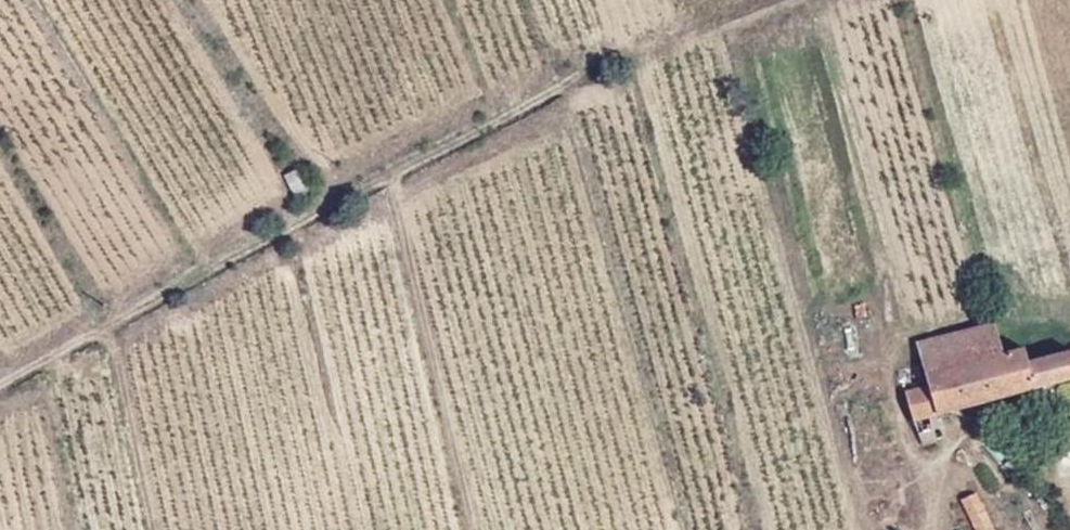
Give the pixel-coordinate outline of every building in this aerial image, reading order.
[(284,175),(294,199),(309,192),(300,169),(284,175)] [(898,407),(925,397),(922,384),(1069,330),(1069,295),(1018,314),(1009,299),(985,307),(972,273),(895,303),(910,349),(885,358),(898,407)] [(969,529),(990,529),(978,492),(959,497),(969,529)]
